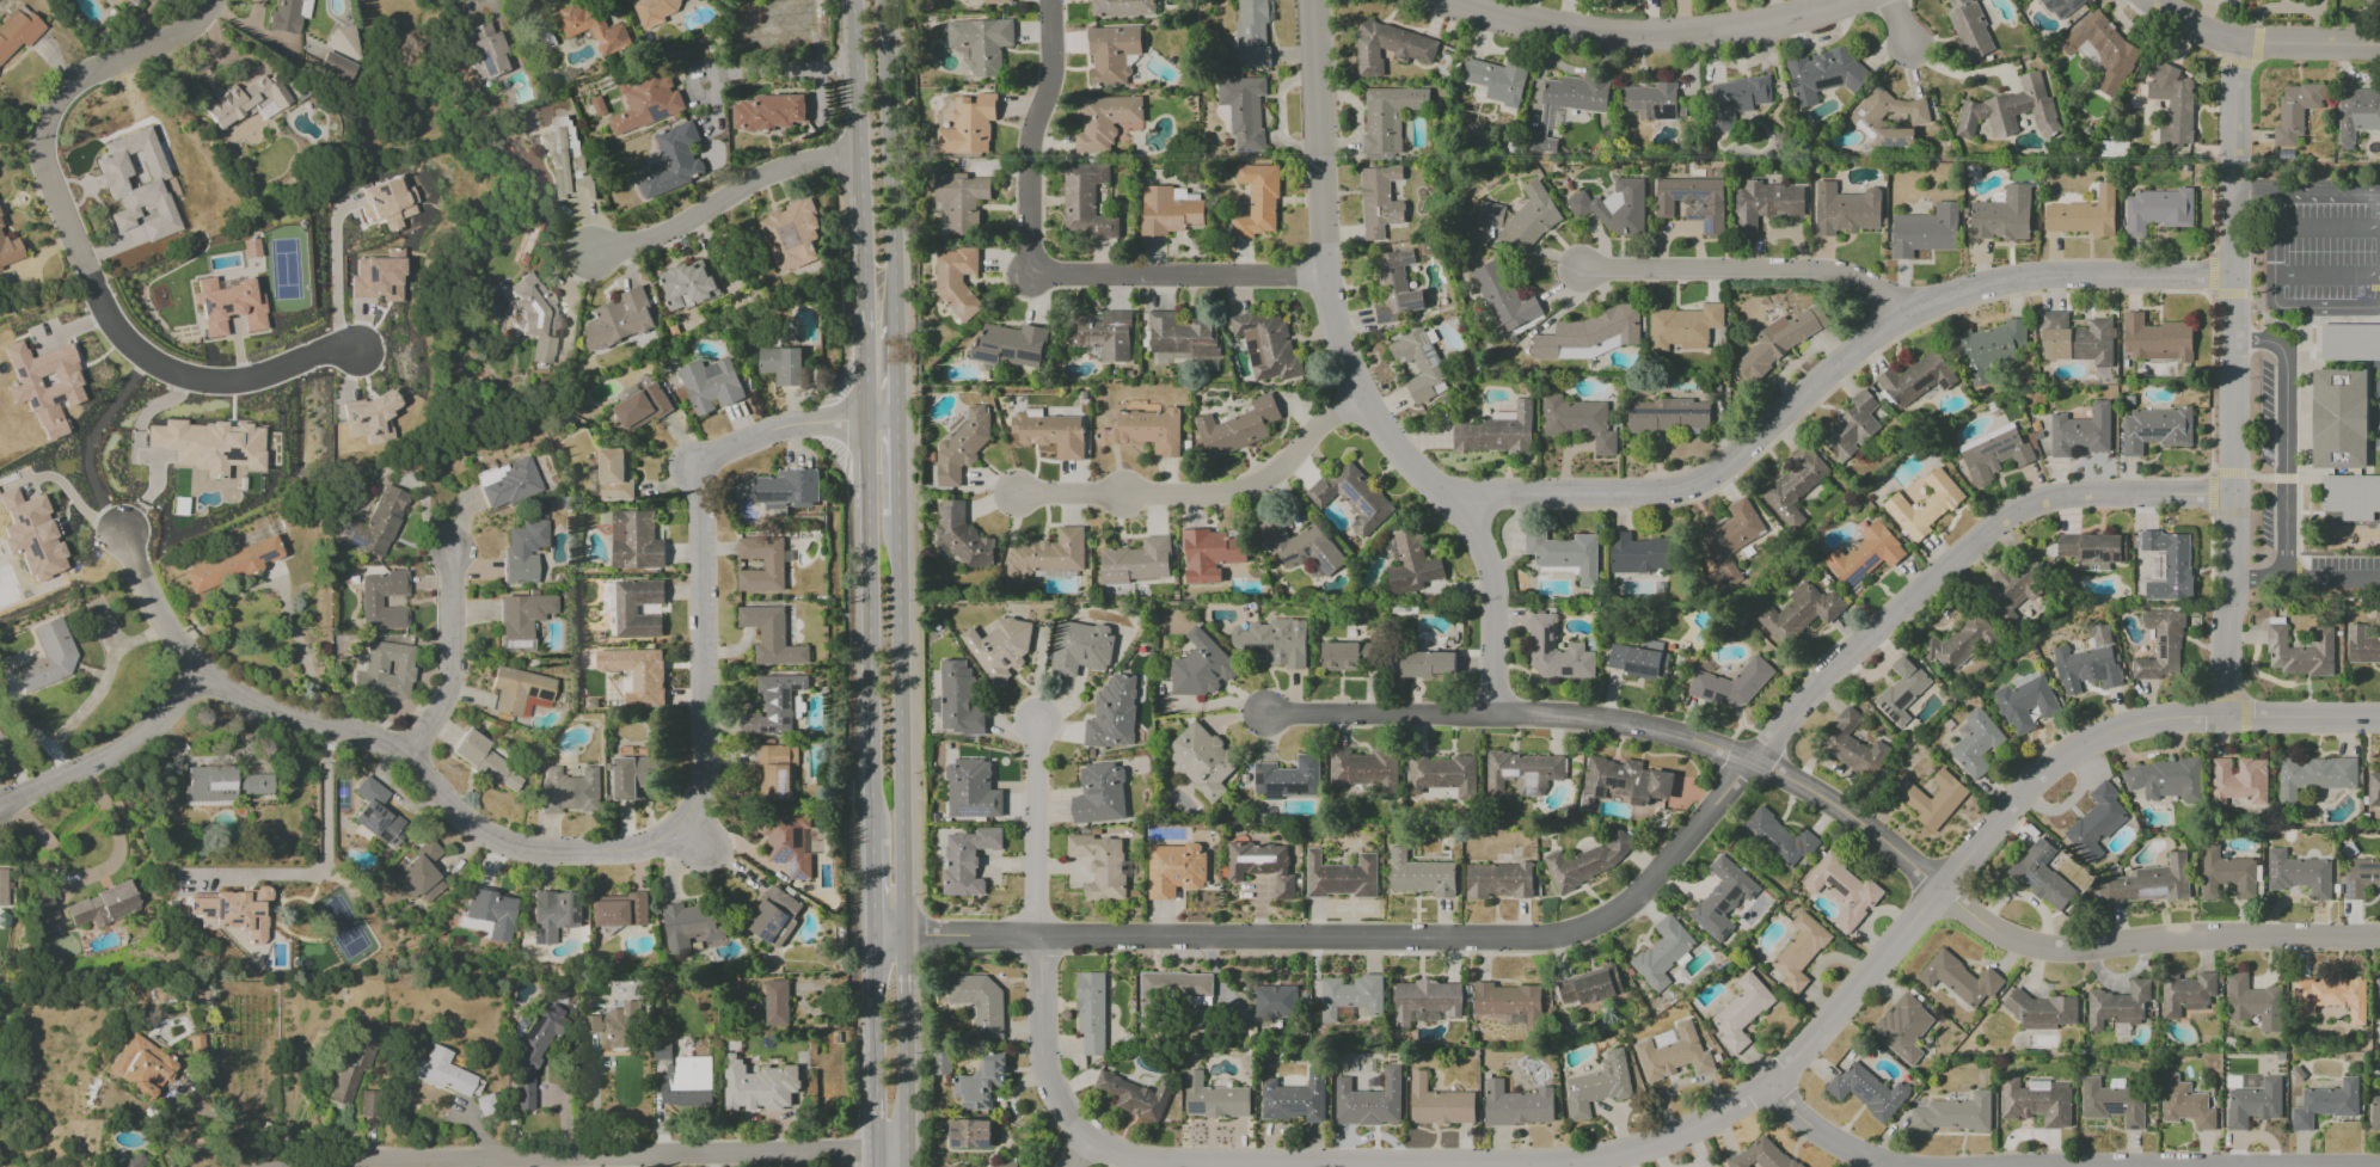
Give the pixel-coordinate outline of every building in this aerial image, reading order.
[(269,30),(297,35),(300,18),(308,19),(311,0),(274,0),(269,30)] [(665,22),(669,12),(681,8),(678,0),(631,0),(641,30),(665,22)] [(1091,16),(1155,15),(1155,0),(1091,0),(1091,16)] [(1268,64),(1266,23),(1269,23),(1268,0),(1235,0),(1237,65),(1268,64)] [(1973,0),(1947,0),(1951,10),(1946,12),(1966,62),(1994,51),(1973,0)] [(2085,0),(2040,0),(2057,22),(2086,1),(2085,0)] [(564,39),(590,29),(597,49),(625,38),(619,22),(604,28),(596,7),(585,11),(582,2),(554,13),(564,39)] [(19,3),(0,24),(0,64),(19,43),(26,48),(45,27),(19,3)] [(2136,56),(2098,9),(2064,36),(2060,48),(2068,58),(2076,52),(2084,55),(2092,64),(2104,69),(2095,91),(2113,98),(2122,77),(2131,69),(2136,56)] [(506,70),(500,54),(501,54),(487,15),(459,26),(480,80),(506,70)] [(1001,77),(1001,47),(1013,47),(1012,19),(947,21),(947,48),(969,47),(970,78),(1001,77)] [(1438,41),(1377,21),(1360,21),(1356,36),(1357,78),(1383,77),(1382,49),(1392,52),(1392,59),(1407,63),(1408,58),(1431,65),(1438,41)] [(1088,29),(1090,86),(1126,85),(1125,55),(1141,55),(1140,27),(1088,29)] [(1784,61),(1794,109),(1817,104),(1815,91),(1846,85),(1847,89),(1863,85),(1854,45),(1808,54),(1808,56),(1784,61)] [(319,68),(351,83),(359,66),(326,51),(319,68)] [(1517,108),(1527,67),(1504,62),(1503,66),(1465,58),(1460,81),(1486,87),(1483,100),(1517,108)] [(2166,100),(2166,129),(2158,129),(2157,145),(2191,146),(2193,80),(2177,80),(2178,65),(2149,64),(2149,80),(2146,80),(2146,99),(2166,100)] [(2060,131),(2042,69),(2017,77),(2022,92),(2011,96),(2004,94),(1975,103),(1962,100),(1959,101),(1961,106),(1954,136),(1972,140),(1976,122),(1986,119),(1993,140),(2018,133),(2015,123),(2016,115),(2030,111),(2038,138),(2060,131)] [(627,111),(607,117),(612,134),(685,114),(678,89),(672,90),(667,70),(619,83),(627,111)] [(217,132),(270,100),(276,110),(287,103),(268,72),(237,91),(232,83),(200,103),(217,132)] [(1606,113),(1609,80),(1560,75),(1560,81),(1543,79),(1539,130),(1526,129),(1525,150),(1555,153),(1557,140),(1545,139),(1548,107),(1606,113)] [(1233,152),(1262,151),(1260,95),(1266,95),(1265,78),(1217,79),(1217,106),(1231,105),(1233,152)] [(1734,112),(1752,111),(1752,105),(1770,104),(1769,78),(1708,81),(1710,132),(1734,131),(1734,112)] [(1622,119),(1676,117),(1675,82),(1655,83),(1655,87),(1621,88),(1622,119)] [(1927,125),(1927,100),(1896,100),(1876,84),(1847,120),(1879,147),(1913,146),(1913,129),(1881,129),(1881,117),(1885,113),(1909,112),(1909,125),(1927,125)] [(2280,126),(2272,126),(2273,147),(2292,147),(2292,134),(2304,134),(2304,109),(2321,108),(2321,85),(2279,85),(2280,126)] [(1364,154),(1400,155),(1400,110),(1427,110),(1427,89),(1364,89),(1364,154)] [(2337,149),(2353,149),(2353,131),(2379,131),(2379,90),(2338,90),(2337,149)] [(937,153),(989,153),(988,121),(996,121),(995,94),(973,94),(973,97),(952,97),(953,129),(937,129),(937,153)] [(753,96),(754,103),(732,103),(732,130),(792,129),(792,123),(806,123),(805,95),(753,96)] [(1141,97),(1079,98),(1080,133),(1074,134),(1074,153),(1111,152),(1111,141),(1127,141),(1127,130),(1142,130),(1141,97)] [(557,200),(584,196),(585,202),(594,200),(588,155),(578,156),(572,115),(551,118),(553,133),(537,136),(539,150),(544,149),(545,159),(552,158),(557,200)] [(653,134),(664,169),(636,178),(643,200),(695,183),(693,177),(705,173),(700,159),(694,161),(689,146),(700,143),(693,120),(653,134)] [(178,232),(162,180),(166,179),(151,127),(101,143),(105,155),(94,159),(98,174),(94,176),(98,190),(106,187),(110,201),(119,198),(122,210),(109,214),(114,230),(143,221),(141,213),(153,209),(155,217),(139,222),(145,242),(178,232)] [(1063,231),(1090,231),(1090,237),(1118,237),(1118,216),(1094,216),(1095,184),(1108,184),(1109,165),(1063,165),(1063,231)] [(1231,234),(1276,235),(1277,165),(1235,165),(1235,184),(1249,184),(1248,217),(1231,216),(1231,234)] [(1360,168),(1362,241),(1384,240),(1383,224),(1405,223),(1404,200),(1390,201),(1389,181),(1402,181),(1402,167),(1360,168)] [(934,213),(943,213),(943,235),(977,235),(977,200),(990,200),(990,178),(967,178),(967,173),(934,173),(934,213)] [(362,188),(368,204),(360,207),(366,224),(381,219),(386,233),(402,228),(399,219),(418,213),(409,186),(405,188),(401,175),(362,188)] [(1564,221),(1537,178),(1521,187),(1530,202),(1504,218),(1506,206),(1479,201),(1475,224),(1498,228),(1495,244),(1519,248),(1564,221)] [(1643,179),(1613,179),(1613,193),(1603,199),(1587,199),(1582,190),(1565,200),(1575,220),(1594,209),(1608,235),(1643,235),(1643,179)] [(1723,235),(1722,179),(1654,179),(1655,218),(1673,218),(1673,203),(1684,203),(1684,221),(1701,220),(1702,235),(1723,235)] [(1815,232),(1880,232),(1880,187),(1864,187),(1864,194),(1835,194),(1835,181),(1815,181),(1815,232)] [(2044,204),(2044,232),(2091,232),(2091,238),(2113,238),(2114,182),(2097,182),(2096,204),(2044,204)] [(1735,190),(1734,237),(1756,237),(1756,215),(1803,216),(1803,184),(1743,184),(1742,190),(1735,190)] [(1970,239),(2029,239),(2030,184),(2004,184),(2004,203),(1970,202),(1970,239)] [(1141,233),(1204,233),(1204,201),(1172,201),(1172,186),(1141,186),(1141,233)] [(1186,189),(1173,188),(1173,200),(1201,200),(1201,194),(1186,194),(1186,189)] [(2192,226),(2192,191),(2125,191),(2125,238),(2145,238),(2145,225),(2192,226)] [(778,274),(817,260),(811,242),(823,238),(809,199),(758,217),(778,274)] [(1957,201),(1934,202),(1934,214),(1891,215),(1891,260),(1912,260),(1912,250),(1957,250),(1957,201)] [(24,263),(17,237),(4,241),(0,228),(0,270),(24,263)] [(351,298),(382,298),(382,301),(402,301),(401,248),(385,249),(385,258),(355,259),(355,277),(350,277),(351,298)] [(1424,312),(1421,290),(1407,292),(1403,266),(1413,265),(1411,249),(1375,254),(1381,303),(1373,304),(1375,319),(1424,312)] [(657,274),(670,313),(718,296),(705,257),(657,274)] [(1500,334),(1542,314),(1533,296),(1517,303),(1497,259),(1471,271),(1500,334)] [(204,338),(225,335),(223,317),(242,314),(244,332),(266,329),(261,294),(253,296),(251,281),(215,286),(214,277),(196,279),(204,338)] [(552,366),(560,293),(531,289),(532,281),(521,280),(515,335),(534,336),(531,363),(552,366)] [(581,324),(590,351),(655,328),(642,288),(592,305),(597,319),(581,324)] [(1723,304),(1701,303),(1701,311),(1649,310),(1648,351),(1668,351),(1668,345),(1680,345),(1680,349),(1708,350),(1708,328),(1723,328),(1723,304)] [(1828,325),(1814,303),(1786,321),(1785,321),(1730,355),(1749,384),(1772,370),(1768,363),(1828,325)] [(1253,382),(1277,377),(1278,382),(1303,376),(1299,356),(1291,357),(1281,308),(1229,318),(1233,338),(1244,336),(1253,382)] [(1131,312),(1103,311),(1103,317),(1068,316),(1068,347),(1100,348),(1099,361),(1129,362),(1131,312)] [(1149,366),(1216,365),(1215,319),(1187,319),(1187,324),(1173,324),(1173,311),(1148,312),(1149,366)] [(2040,360),(2093,360),(2093,368),(2113,368),(2113,319),(2086,319),(2086,328),(2066,328),(2066,312),(2040,312),(2040,360)] [(2123,354),(2135,354),(2135,360),(2191,359),(2191,324),(2143,324),(2142,312),(2122,312),(2123,354)] [(1531,355),(1639,354),(1639,313),(1554,314),(1554,335),(1531,335),(1531,355)] [(2005,325),(1970,333),(1970,331),(1957,334),(1970,388),(1989,384),(1985,367),(2029,357),(2020,317),(2003,321),(2005,325)] [(1019,330),(978,322),(972,358),(1039,370),(1046,328),(1020,324),(1019,330)] [(2321,325),(2379,325),(2379,360),(2321,360),(2321,325)] [(1413,404),(1450,389),(1430,343),(1436,341),(1430,327),(1388,345),(1396,366),(1413,359),(1419,375),(1404,382),(1413,404)] [(28,358),(23,340),(3,347),(15,383),(5,386),(12,405),(28,400),(41,441),(68,433),(60,409),(86,400),(68,345),(28,358)] [(773,373),(757,373),(756,349),(781,348),(781,349),(798,348),(798,386),(773,386),(773,373)] [(1956,382),(1937,350),(1895,375),(1890,368),(1876,377),(1895,410),(1937,384),(1941,391),(1956,382)] [(675,370),(699,360),(703,368),(728,357),(743,397),(718,409),(714,399),(710,401),(713,410),(694,417),(675,370)] [(2313,369),(2367,369),(2367,468),(2312,468),(2313,369)] [(612,409),(655,381),(673,409),(656,419),(655,417),(627,432),(612,409)] [(1854,405),(1817,440),(1841,464),(1880,427),(1868,415),(1879,404),(1863,388),(1850,401),(1854,405)] [(1193,419),(1208,460),(1269,437),(1264,424),(1280,418),(1271,393),(1238,405),(1242,415),(1214,425),(1210,413),(1193,419)] [(348,438),(365,436),(366,445),(393,442),(388,407),(398,406),(397,394),(343,401),(348,438)] [(1543,435),(1594,435),(1594,456),(1615,456),(1615,431),(1606,431),(1606,402),(1562,402),(1562,395),(1543,395),(1543,435)] [(1452,452),(1531,452),(1531,399),(1515,399),(1515,412),(1491,412),(1491,419),(1479,419),(1479,424),(1452,424),(1452,452)] [(1627,401),(1627,431),(1709,430),(1709,400),(1627,401)] [(2109,452),(2108,401),(2090,401),(2091,419),(2066,419),(2066,413),(2050,413),(2050,458),(2070,458),(2070,447),(2086,447),(2086,452),(2109,452)] [(933,487),(961,487),(960,467),(984,467),(983,405),(964,406),(965,431),(937,431),(938,465),(932,465),(933,487)] [(2122,410),(2122,456),(2142,457),(2142,444),(2190,445),(2191,410),(2122,410)] [(1179,411),(1106,411),(1106,427),(1096,427),(1096,443),(1153,444),(1153,456),(1179,456),(1179,411)] [(1082,461),(1082,415),(1010,415),(1010,433),(1018,433),(1018,445),(1056,445),(1056,461),(1082,461)] [(264,426),(185,422),(185,420),(163,419),(163,427),(147,426),(146,448),(175,450),(174,467),(206,469),(205,481),(228,483),(227,500),(238,501),(238,492),(245,492),(246,471),(261,472),(264,426)] [(1957,445),(1973,488),(1993,481),(1990,474),(2001,470),(1998,463),(2011,458),(2015,468),(2035,460),(2024,433),(2017,436),(2013,423),(1957,445)] [(1779,463),(1786,471),(1759,494),(1791,531),(1805,519),(1792,504),(1830,471),(1805,441),(1779,463)] [(486,511),(541,491),(528,455),(505,463),(472,475),(486,511)] [(1361,540),(1394,510),(1346,457),(1306,495),(1319,510),(1337,494),(1358,517),(1348,526),(1361,540)] [(1933,493),(1913,510),(1897,491),(1881,505),(1915,544),(1931,530),(1928,527),(1964,497),(1938,466),(1922,480),(1933,493)] [(777,471),(817,471),(817,502),(810,502),(811,508),(792,508),(792,503),(784,503),(784,509),(765,509),(765,503),(754,503),(754,477),(777,477),(777,471)] [(2320,474),(2379,475),(2379,511),(2373,511),(2373,521),(2342,521),(2342,512),(2320,511),(2320,474)] [(344,516),(337,533),(347,537),(344,544),(380,559),(409,495),(383,484),(365,525),(344,516)] [(8,525),(0,527),(0,529),(8,556),(21,551),(31,582),(66,571),(42,494),(20,502),(15,487),(0,492),(0,500),(8,525)] [(1766,534),(1745,497),(1726,507),(1731,518),(1699,536),(1717,568),(1711,572),(1721,590),(1743,578),(1729,554),(1766,534)] [(964,500),(937,500),(937,541),(949,541),(949,565),(993,565),(993,538),(977,538),(977,525),(964,525),(964,500)] [(611,511),(612,569),(664,568),(664,540),(654,540),(654,511),(611,511)] [(1313,521),(1294,537),(1289,539),(1284,533),(1277,513),(1262,519),(1258,522),(1269,554),(1277,552),(1283,570),(1298,565),(1305,559),(1311,557),(1322,571),(1325,578),(1344,562),(1343,558),(1313,521)] [(1837,548),(1823,561),(1849,590),(1882,560),(1890,568),(1907,552),(1876,519),(1858,535),(1862,540),(1844,556),(1837,548)] [(506,529),(506,547),(500,547),(501,584),(535,583),(535,547),(546,547),(545,520),(519,521),(520,528),(506,529)] [(1084,570),(1083,526),(1056,527),(1057,541),(1007,542),(1007,575),(1032,574),(1032,572),(1084,570)] [(1391,596),(1423,589),(1422,584),(1445,578),(1439,557),(1426,560),(1418,527),(1391,533),(1398,565),(1384,568),(1391,596)] [(1596,535),(1574,535),(1574,541),(1545,540),(1545,530),(1524,530),(1524,554),(1537,554),(1537,570),(1579,570),(1578,585),(1595,586),(1596,535)] [(1219,584),(1219,563),(1245,563),(1245,531),(1183,531),(1183,584),(1219,584)] [(1609,573),(1652,574),(1652,568),(1674,569),(1675,540),(1631,539),(1631,532),(1610,531),(1609,573)] [(2144,600),(2190,600),(2190,533),(2140,532),(2140,552),(2166,552),(2165,582),(2144,581),(2144,600)] [(2125,563),(2125,536),(2056,535),(2055,557),(2079,557),(2079,570),(2108,571),(2108,563),(2125,563)] [(1169,580),(1168,536),(1141,537),(1142,549),(1099,550),(1100,582),(1169,580)] [(182,569),(191,594),(263,569),(261,564),(282,557),(275,537),(182,569)] [(784,591),(783,538),(737,539),(737,559),(764,559),(764,570),(737,570),(737,592),(784,591)] [(2151,578),(2164,578),(2164,554),(2151,554),(2151,578)] [(406,596),(406,573),(360,574),(361,629),(406,628),(406,607),(380,608),(380,596),(406,596)] [(1755,619),(1782,648),(1817,615),(1826,625),(1846,606),(1832,590),(1823,598),(1805,579),(1787,596),(1792,601),(1777,614),(1769,606),(1755,619)] [(660,615),(637,615),(636,605),(664,605),(663,581),(614,582),(615,638),(661,637),(660,615)] [(499,596),(500,650),(531,649),(531,621),(543,621),(543,614),(556,614),(556,595),(499,596)] [(784,607),(737,607),(738,628),(759,628),(760,643),(754,643),(755,665),(808,664),(808,647),(784,647),(784,607)] [(2180,611),(2143,612),(2144,659),(2131,659),(2131,680),(2181,679),(2180,611)] [(1951,675),(1997,638),(1976,612),(1938,642),(1931,634),(1916,646),(1930,663),(1937,657),(1951,675)] [(958,635),(993,687),(1026,664),(1021,657),(1036,646),(1021,624),(1019,626),(1010,613),(996,623),(998,627),(980,639),(972,626),(958,635)] [(1556,614),(1529,613),(1529,676),(1593,676),(1593,652),(1583,652),(1583,643),(1566,643),(1566,651),(1556,651),(1556,614)] [(23,693),(80,671),(59,617),(31,627),(43,657),(13,669),(23,693)] [(1305,620),(1268,619),(1268,624),(1247,624),(1247,627),(1232,627),(1231,657),(1265,657),(1265,667),(1305,668),(1305,620)] [(1049,673),(1076,677),(1077,668),(1107,672),(1114,629),(1058,620),(1049,673)] [(2111,643),(2106,621),(2086,626),(2092,648),(2111,643)] [(1171,696),(1213,694),(1219,688),(1219,681),(1230,681),(1237,674),(1233,669),(1233,662),(1196,624),(1184,636),(1193,645),(1193,650),(1184,659),(1169,659),(1171,696)] [(2332,674),(2332,628),(2314,628),(2314,648),(2286,648),(2286,624),(2267,624),(2267,673),(2332,674)] [(2379,663),(2379,638),(2363,638),(2363,624),(2347,624),(2347,663),(2379,663)] [(1663,643),(1640,639),(1638,648),(1611,643),(1606,670),(1664,680),(1669,654),(1661,652),(1663,643)] [(407,701),(414,647),(367,641),(365,656),(355,655),(350,694),(407,701)] [(1321,669),(1372,670),(1373,643),(1321,642),(1321,669)] [(2052,648),(2062,697),(2080,693),(2078,684),(2100,679),(2103,690),(2123,686),(2116,654),(2112,655),(2110,645),(2068,654),(2067,645),(2052,648)] [(595,651),(596,671),(631,671),(632,693),(624,693),(625,707),(664,707),(663,650),(595,651)] [(1454,678),(1455,653),(1401,651),(1399,676),(1454,678)] [(1686,694),(1740,711),(1774,670),(1754,653),(1731,681),(1694,670),(1686,694)] [(1902,710),(1931,682),(1904,654),(1890,667),(1899,676),(1872,702),(1899,729),(1910,718),(1902,710)] [(984,735),(984,707),(972,707),(972,669),(965,668),(965,660),(940,660),(940,698),(931,698),(931,713),(940,713),(940,729),(952,729),(952,735),(984,735)] [(554,679),(494,666),(489,689),(497,690),(492,712),(525,719),(528,704),(547,709),(554,679)] [(2034,728),(2026,710),(2036,706),(2041,718),(2059,710),(2040,669),(1991,691),(2013,738),(2034,728)] [(1132,748),(1135,676),(1100,674),(1098,720),(1084,719),(1082,745),(1132,748)] [(758,676),(759,713),(740,714),(740,735),(791,734),(791,691),(808,691),(808,676),(758,676)] [(1819,751),(1876,778),(1890,748),(1874,740),(1870,748),(1849,738),(1861,714),(1842,705),(1819,751)] [(1972,782),(1990,769),(1981,757),(2004,741),(1978,705),(1962,717),(1972,730),(1947,749),(1972,782)] [(1165,748),(1173,755),(1167,761),(1210,806),(1227,790),(1220,783),(1239,764),(1195,719),(1165,748)] [(449,753),(512,795),(527,772),(463,730),(449,753)] [(765,768),(765,799),(795,799),(794,745),(756,746),(756,768),(765,768)] [(1329,751),(1330,790),(1344,790),(1344,784),(1378,784),(1378,797),(1396,797),(1396,751),(1374,751),(1374,756),(1350,756),(1350,751),(1329,751)] [(1253,763),(1253,794),(1264,794),(1264,798),(1319,797),(1318,754),(1296,754),(1296,769),(1276,769),(1276,763),(1253,763)] [(1564,755),(1486,754),(1486,801),(1504,802),(1504,781),(1515,781),(1515,796),(1546,796),(1546,780),(1564,780),(1564,755)] [(1474,756),(1450,756),(1449,760),(1426,760),(1426,755),(1407,755),(1407,795),(1421,795),(1421,788),(1456,788),(1456,802),(1474,803),(1474,756)] [(613,758),(614,801),(636,801),(635,787),(656,786),(655,756),(613,758)] [(1673,773),(1641,769),(1642,762),(1622,759),(1622,761),(1586,757),(1582,795),(1605,798),(1648,803),(1649,798),(1670,800),(1673,773)] [(2120,772),(2127,792),(2143,786),(2143,800),(2153,800),(2164,796),(2179,796),(2182,804),(2194,804),(2198,803),(2200,758),(2183,758),(2172,762),(2155,762),(2146,765),(2139,765),(2120,772)] [(2267,760),(2237,759),(2237,773),(2230,773),(2230,759),(2211,758),(2211,805),(2225,805),(2225,798),(2249,799),(2249,803),(2266,803),(2267,760)] [(2356,758),(2278,759),(2278,805),(2296,805),(2296,790),(2357,789),(2356,758)] [(947,818),(1002,818),(1002,790),(991,790),(991,759),(947,760),(947,818)] [(1072,823),(1125,820),(1122,763),(1080,766),(1081,797),(1070,797),(1072,823)] [(234,766),(184,767),(184,803),(232,802),(232,795),(271,794),(271,774),(234,775),(234,766)] [(599,767),(582,767),(582,777),(559,778),(559,766),(541,766),(541,814),(559,814),(559,809),(599,809),(599,767)] [(1968,791),(1940,767),(1930,779),(1940,788),(1930,800),(1902,777),(1888,793),(1935,831),(1968,791)] [(2367,773),(2366,806),(2379,806),(2379,773),(2367,773)] [(351,821),(392,850),(410,825),(380,804),(388,794),(363,776),(351,792),(364,802),(351,821)] [(2062,835),(2090,866),(2103,853),(2096,845),(2127,816),(2113,800),(2118,795),(2104,779),(2087,795),(2095,804),(2062,835)] [(1817,839),(1803,828),(1796,837),(1758,806),(1739,830),(1791,871),(1817,839)] [(788,879),(810,879),(810,853),(804,853),(804,829),(809,829),(809,814),(762,814),(762,837),(767,837),(767,863),(788,863),(788,879)] [(942,896),(984,896),(984,879),(976,879),(976,850),(1001,850),(1001,828),(974,828),(974,833),(945,833),(945,869),(942,869),(942,896)] [(1554,889),(1635,860),(1626,835),(1562,858),(1559,851),(1542,857),(1554,889)] [(2077,892),(2044,866),(2056,851),(2038,836),(2008,872),(2058,914),(2077,892)] [(1125,900),(1125,837),(1066,837),(1066,857),(1092,857),(1092,884),(1083,884),(1083,900),(1125,900)] [(427,905),(447,886),(428,866),(442,853),(429,839),(390,876),(412,900),(419,895),(427,905)] [(1274,874),(1274,901),(1294,901),(1294,875),(1286,875),(1287,845),(1227,844),(1227,882),(1242,882),(1242,873),(1274,874)] [(1147,899),(1175,899),(1175,889),(1204,890),(1204,846),(1148,845),(1147,899)] [(2201,900),(2217,900),(2217,885),(2235,885),(2235,899),(2255,899),(2256,859),(2218,859),(2218,845),(2201,845),(2201,900)] [(1406,862),(1406,848),(1389,847),(1389,891),(1433,892),(1433,898),(1455,898),(1456,863),(1406,862)] [(1376,896),(1376,854),(1357,854),(1357,866),(1320,866),(1320,848),(1306,848),(1306,896),(1376,896)] [(2330,900),(2330,860),(2285,860),(2285,849),(2267,849),(2267,888),(2309,888),(2309,900),(2330,900)] [(2099,904),(2188,898),(2185,851),(2167,852),(2168,866),(2134,869),(2135,877),(2097,880),(2099,904)] [(1850,935),(1882,890),(1867,879),(1865,882),(1824,852),(1801,884),(1815,894),(1820,887),(1845,905),(1832,923),(1850,935)] [(1761,888),(1721,854),(1707,870),(1719,880),(1688,916),(1719,943),(1734,925),(1724,917),(1742,896),(1749,902),(1761,888)] [(1532,898),(1531,863),(1465,865),(1466,897),(1513,896),(1513,898),(1532,898)] [(64,905),(72,927),(91,920),(94,927),(139,911),(129,881),(64,905)] [(776,948),(805,907),(772,884),(744,926),(776,948)] [(188,916),(214,917),(214,927),(248,929),(247,944),(265,945),(265,916),(260,916),(261,903),(270,903),(270,891),(213,889),(212,898),(188,898),(188,916)] [(515,897),(465,890),(460,928),(480,930),(479,939),(509,943),(515,897)] [(30,898),(40,928),(59,922),(49,892),(30,898)] [(532,945),(555,945),(555,929),(581,928),(580,892),(531,893),(532,945)] [(596,927),(648,926),(647,895),(595,896),(596,927)] [(663,905),(666,957),(689,955),(688,939),(703,938),(703,941),(716,939),(716,946),(722,945),(719,905),(684,908),(684,904),(663,905)] [(1831,935),(1801,910),(1789,924),(1797,931),(1769,965),(1784,978),(1780,983),(1796,996),(1809,980),(1801,973),(1831,935)] [(1652,927),(1660,936),(1629,964),(1656,994),(1670,982),(1663,974),(1696,943),(1668,913),(1652,927)] [(1937,980),(1973,1009),(1985,995),(1989,999),(2004,981),(1987,967),(1977,979),(1940,948),(1915,978),(1929,989),(1937,980)] [(1555,983),(1563,1009),(1622,992),(1615,966),(1555,983)] [(1742,991),(1709,1020),(1722,1035),(1718,1039),(1734,1056),(1750,1042),(1740,1030),(1775,999),(1748,969),(1734,981),(1742,991)] [(2215,973),(2195,972),(2195,980),(2179,980),(2179,975),(2162,975),(2161,1019),(2180,1020),(2181,1010),(2205,1011),(2205,996),(2215,996),(2215,973)] [(1077,973),(1077,1034),(1083,1034),(1082,1056),(1104,1056),(1104,973),(1077,973)] [(1211,974),(1140,973),(1139,1030),(1158,1030),(1158,997),(1211,997),(1211,974)] [(2226,973),(2227,1020),(2258,1019),(2259,1032),(2278,1032),(2277,988),(2247,988),(2246,973),(2226,973)] [(947,976),(947,1004),(974,1004),(975,1040),(1003,1039),(1002,988),(993,989),(992,976),(947,976)] [(1320,978),(1320,1024),(1336,1024),(1336,1007),(1367,1007),(1367,1016),(1382,1016),(1382,976),(1353,976),(1353,985),(1342,985),(1342,978),(1320,978)] [(2087,992),(2087,1031),(2102,1031),(2102,1020),(2113,1020),(2113,1036),(2128,1036),(2128,1025),(2142,1025),(2142,1002),(2149,1002),(2149,979),(2129,979),(2129,993),(2087,992)] [(2364,1025),(2364,979),(2293,979),(2293,1014),(2313,1014),(2313,1006),(2349,1006),(2349,1025),(2364,1025)] [(787,980),(764,981),(765,1026),(788,1025),(787,980)] [(1472,1014),(1505,1015),(1505,1021),(1540,1021),(1540,987),(1492,986),(1492,983),(1473,982),(1472,1014)] [(1254,1019),(1296,1018),(1296,986),(1253,987),(1254,1019)] [(1911,1067),(1922,1053),(1913,1044),(1935,1018),(1904,992),(1870,1032),(1911,1067)] [(2020,1030),(2057,1029),(2057,1025),(2076,1025),(2076,996),(2007,997),(2008,1020),(2020,1020),(2020,1030)] [(584,1034),(600,1034),(599,1048),(637,1048),(637,1002),(623,1002),(623,1009),(609,1009),(608,1015),(584,1015),(584,1034)] [(533,1110),(534,1074),(566,1013),(553,1006),(538,1006),(517,1049),(515,1109),(533,1110)] [(1645,1083),(1676,1074),(1674,1067),(1690,1062),(1695,1076),(1715,1070),(1708,1050),(1701,1053),(1690,1018),(1674,1023),(1680,1040),(1653,1049),(1650,1039),(1633,1044),(1645,1083)] [(332,1102),(355,1107),(373,1030),(351,1025),(332,1102)] [(103,1070),(148,1102),(175,1065),(130,1033),(103,1070)] [(483,1079),(446,1066),(451,1052),(429,1044),(423,1060),(415,1057),(408,1077),(467,1098),(469,1093),(477,1096),(483,1079)] [(1570,1122),(1590,1119),(1587,1103),(1631,1096),(1622,1048),(1600,1051),(1604,1072),(1562,1079),(1570,1122)] [(1005,1053),(981,1053),(981,1075),(953,1075),(953,1097),(962,1097),(962,1110),(992,1110),(992,1087),(1005,1087),(1005,1053)] [(797,1067),(758,1067),(758,1074),(741,1074),(741,1054),(724,1054),(724,1110),(743,1110),(743,1112),(757,1111),(757,1110),(791,1110),(791,1100),(797,1100),(797,1067)] [(675,1058),(675,1065),(665,1065),(666,1076),(660,1076),(661,1107),(712,1106),(711,1057),(675,1058)] [(1823,1089),(1840,1103),(1848,1093),(1884,1124),(1910,1092),(1897,1081),(1889,1091),(1853,1060),(1840,1075),(1837,1072),(1823,1089)] [(1260,1079),(1261,1119),(1303,1119),(1303,1123),(1324,1123),(1323,1064),(1307,1064),(1307,1087),(1276,1087),(1276,1079),(1260,1079)] [(1334,1124),(1398,1125),(1400,1066),(1384,1065),(1383,1092),(1350,1091),(1351,1077),(1335,1077),(1334,1124)] [(1249,1089),(1201,1088),(1201,1070),(1185,1069),(1184,1116),(1249,1118),(1249,1089)] [(1093,1088),(1118,1097),(1114,1107),(1157,1124),(1172,1086),(1159,1081),(1155,1092),(1100,1070),(1093,1088)] [(1474,1124),(1474,1092),(1426,1091),(1426,1070),(1411,1070),(1411,1124),(1474,1124)] [(2161,1120),(2194,1120),(2194,1131),(2215,1130),(2214,1109),(2207,1109),(2206,1093),(2190,1094),(2189,1082),(2177,1082),(2177,1073),(2161,1073),(2161,1120)] [(2280,1119),(2280,1077),(2262,1076),(2262,1090),(2227,1090),(2226,1130),(2246,1131),(2246,1119),(2280,1119)] [(2000,1117),(2042,1117),(2042,1128),(2069,1128),(2069,1081),(2028,1082),(2028,1089),(2018,1089),(2018,1077),(2000,1077),(2000,1117)] [(2081,1117),(2123,1117),(2123,1130),(2143,1130),(2143,1089),(2099,1089),(2099,1077),(2081,1077),(2081,1117)] [(2301,1089),(2301,1108),(2291,1108),(2291,1130),(2312,1131),(2312,1115),(2357,1116),(2357,1077),(2340,1077),(2340,1089),(2301,1089)] [(1503,1093),(1503,1078),(1484,1078),(1484,1124),(1553,1124),(1553,1087),(1537,1087),(1537,1093),(1503,1093)] [(2225,1079),(2226,1090),(2261,1089),(2261,1078),(2225,1079)] [(1990,1090),(1971,1090),(1971,1102),(1927,1101),(1926,1109),(1910,1109),(1910,1129),(1989,1131),(1990,1090)] [(481,1117),(496,1112),(490,1093),(474,1098),(481,1117)] [(2379,1131),(2379,1096),(2370,1096),(2369,1131),(2379,1131)] [(991,1149),(991,1121),(951,1120),(951,1148),(991,1149)] [(1726,1166),(1749,1166),(1754,1161),(1760,1166),(1799,1166),(1764,1132),(1743,1152),(1723,1159),(1726,1166)] [(146,1162),(138,1151),(118,1166),(140,1166),(146,1162)]
